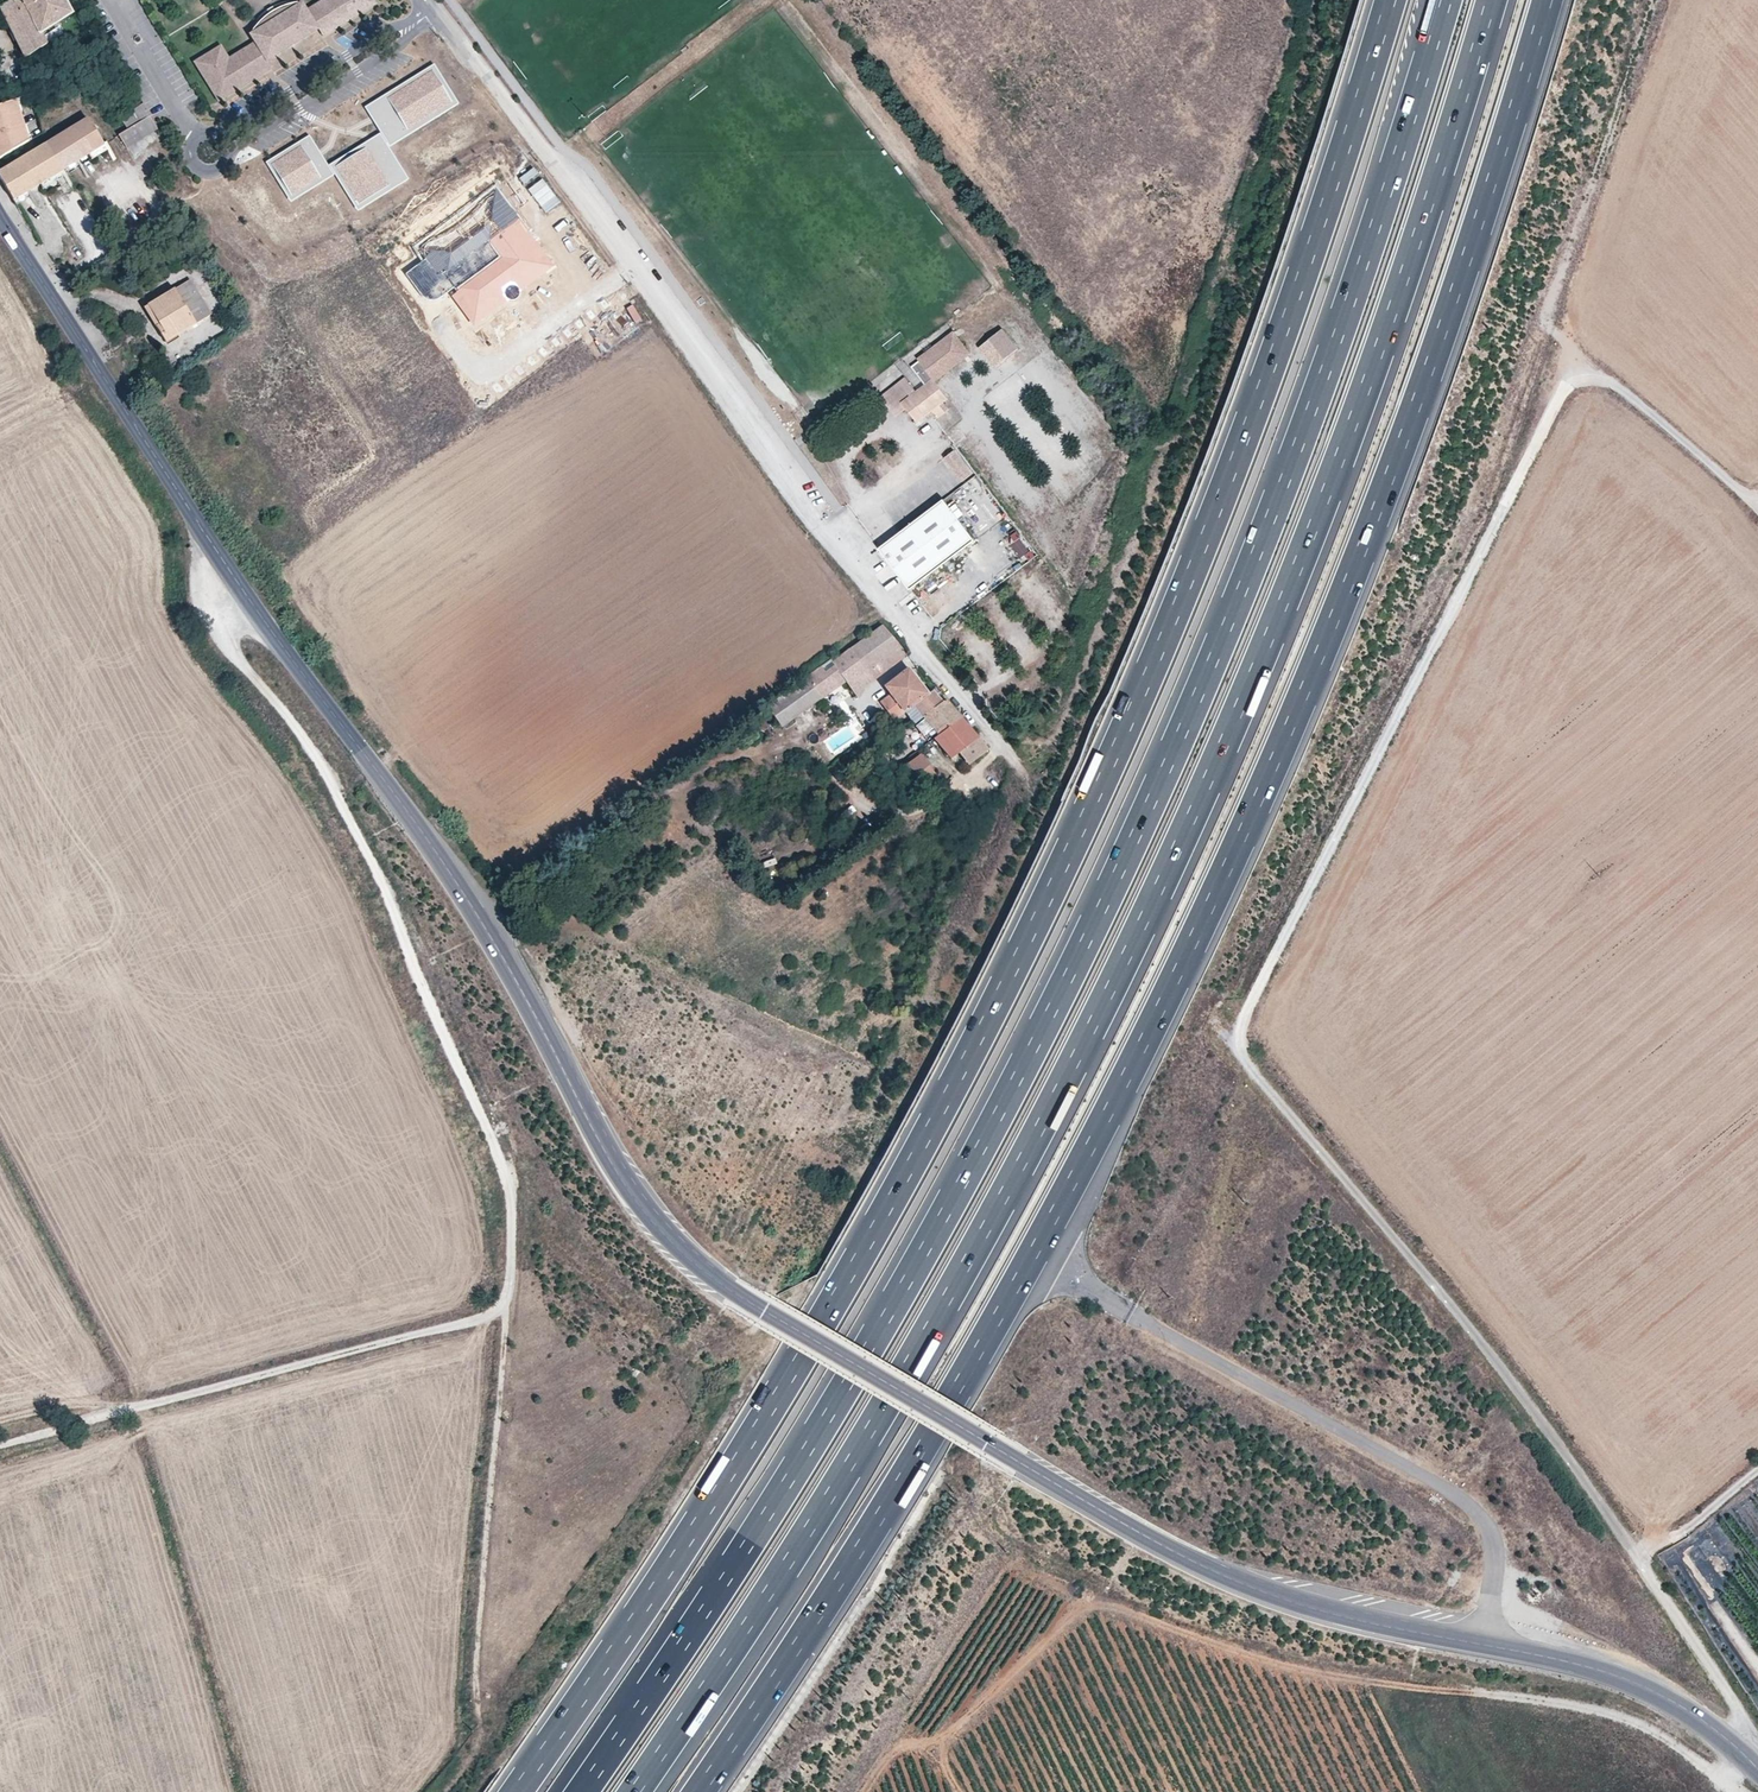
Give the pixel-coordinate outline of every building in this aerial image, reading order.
[(64,0),(10,0),(0,6),(0,8),(24,58),(45,44),(41,33),(70,13),(64,0)] [(313,9),(307,0),(293,0),(287,1),(280,4),(271,7),(269,9),(261,14),(252,22),(246,29),(241,38),(247,48),(227,60),(219,46),(215,49),(225,67),(250,52),(263,74),(269,70),(265,63),(249,36),(254,29),(261,21),(262,20),(266,17),(269,15),(274,12),(281,9),(283,8),(288,7),(293,6),(294,5),(301,4),(317,31),(322,39),(328,35),(315,14),(338,0),(328,0),(313,9)] [(370,0),(338,0),(315,14),(328,35),(375,8),(370,0)] [(249,36),(265,63),(317,31),(301,4),(294,5),(293,6),(288,7),(283,8),(281,9),(274,12),(269,15),(266,17),(262,20),(261,21),(254,29),(249,36)] [(424,29),(417,33),(420,37),(393,54),(403,70),(416,63),(417,64),(438,51),(424,29)] [(215,49),(193,62),(217,101),(263,74),(250,52),(225,67),(215,49)] [(434,63),(364,105),(388,145),(458,103),(434,63)] [(432,69),(370,107),(390,139),(451,101),(432,69)] [(23,115),(18,98),(14,100),(19,117),(23,115)] [(14,100),(0,104),(0,158),(27,142),(21,125),(19,117),(14,100)] [(133,109),(135,113),(141,121),(149,116),(150,115),(142,103),(133,109)] [(135,113),(122,120),(127,129),(141,121),(135,113)] [(149,116),(141,121),(127,129),(118,135),(125,147),(156,129),(149,116)] [(64,167),(102,144),(86,119),(43,146),(50,157),(56,154),(64,167)] [(26,123),(21,125),(27,142),(31,139),(26,123)] [(407,178),(379,132),(328,163),(356,209),(407,178)] [(309,133),(264,160),(288,200),(333,173),(309,133)] [(401,176),(377,138),(334,165),(357,203),(401,176)] [(326,171),(307,140),(270,162),(289,194),(326,171)] [(58,170),(50,157),(43,146),(23,158),(38,183),(58,170)] [(58,170),(64,167),(56,154),(50,157),(58,170)] [(0,172),(0,179),(12,199),(25,191),(38,183),(23,158),(0,172)] [(62,177),(58,170),(38,183),(43,190),(62,177)] [(29,198),(25,191),(12,199),(16,205),(29,198)] [(159,323),(155,325),(165,341),(211,313),(190,279),(147,305),(159,323)] [(154,326),(155,325),(159,323),(147,305),(143,308),(154,326)] [(998,326),(985,336),(1003,358),(1016,347),(998,326)] [(969,353),(954,333),(934,348),(938,353),(930,358),(927,354),(911,366),(925,383),(916,390),(901,402),(906,408),(917,421),(932,409),(938,416),(948,408),(943,401),(948,398),(934,380),(969,353)] [(985,336),(975,344),(993,366),(1003,358),(985,336)] [(901,402),(916,390),(906,376),(890,388),(877,398),(893,418),(906,408),(901,402)] [(972,475),(954,452),(944,460),(962,483),(972,475)] [(907,593),(972,544),(941,503),(876,552),(907,593)] [(1006,540),(1021,555),(1030,547),(1015,531),(1006,540)] [(906,654),(882,625),(832,662),(831,663),(843,681),(856,698),(859,696),(864,685),(906,654)] [(832,662),(830,660),(804,678),(806,679),(819,698),(843,681),(831,663),(832,662)] [(938,691),(935,688),(932,690),(929,687),(925,690),(908,669),(885,686),(891,694),(880,703),(893,720),(905,712),(914,722),(922,717),(940,702),(934,694),(938,691)] [(781,725),(819,698),(806,679),(767,707),(781,725)] [(944,699),(940,702),(922,717),(938,735),(934,738),(951,759),(959,752),(969,763),(987,750),(944,699)] [(923,754),(922,752),(919,748),(896,765),(900,770),(920,756),(923,754)] [(920,756),(900,770),(894,775),(908,795),(935,776),(920,756)]
